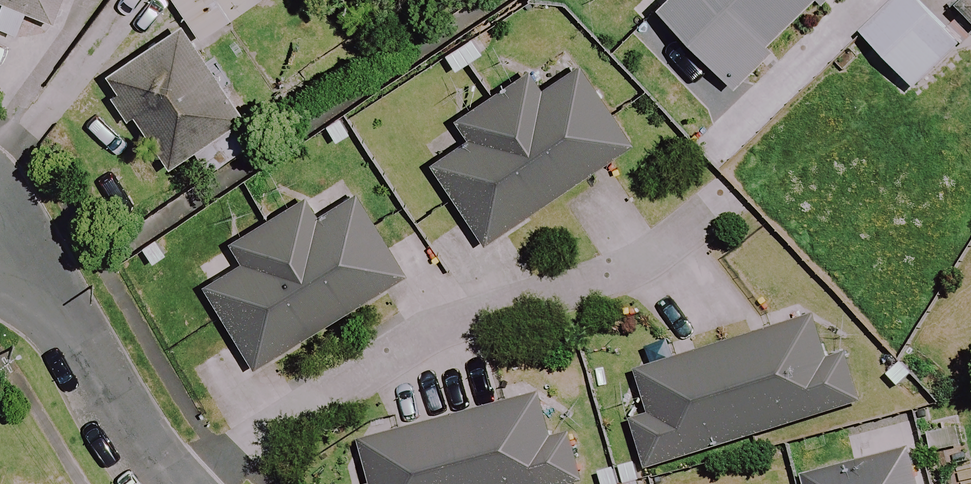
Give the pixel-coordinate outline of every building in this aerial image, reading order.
[(17,34),(28,7),(59,19),(67,0),(0,0),(0,28),(17,34)] [(200,42),(268,0),(174,0),(200,42)] [(913,0),(892,0),(855,36),(909,91),(957,45),(913,0)] [(970,28),(970,27),(970,0),(942,0),(970,28)] [(174,28),(97,79),(158,171),(235,120),(174,28)] [(415,157),(483,249),(539,207),(625,144),(559,54),(524,80),(520,74),(456,121),(459,125),(415,157)] [(186,271),(250,372),(399,279),(336,178),(298,201),(228,245),(186,271)] [(820,364),(807,321),(633,373),(646,415),(626,421),(640,470),(851,406),(837,359),(820,364)] [(532,397),(355,447),(366,483),(577,483),(563,436),(544,442),(532,397)]
